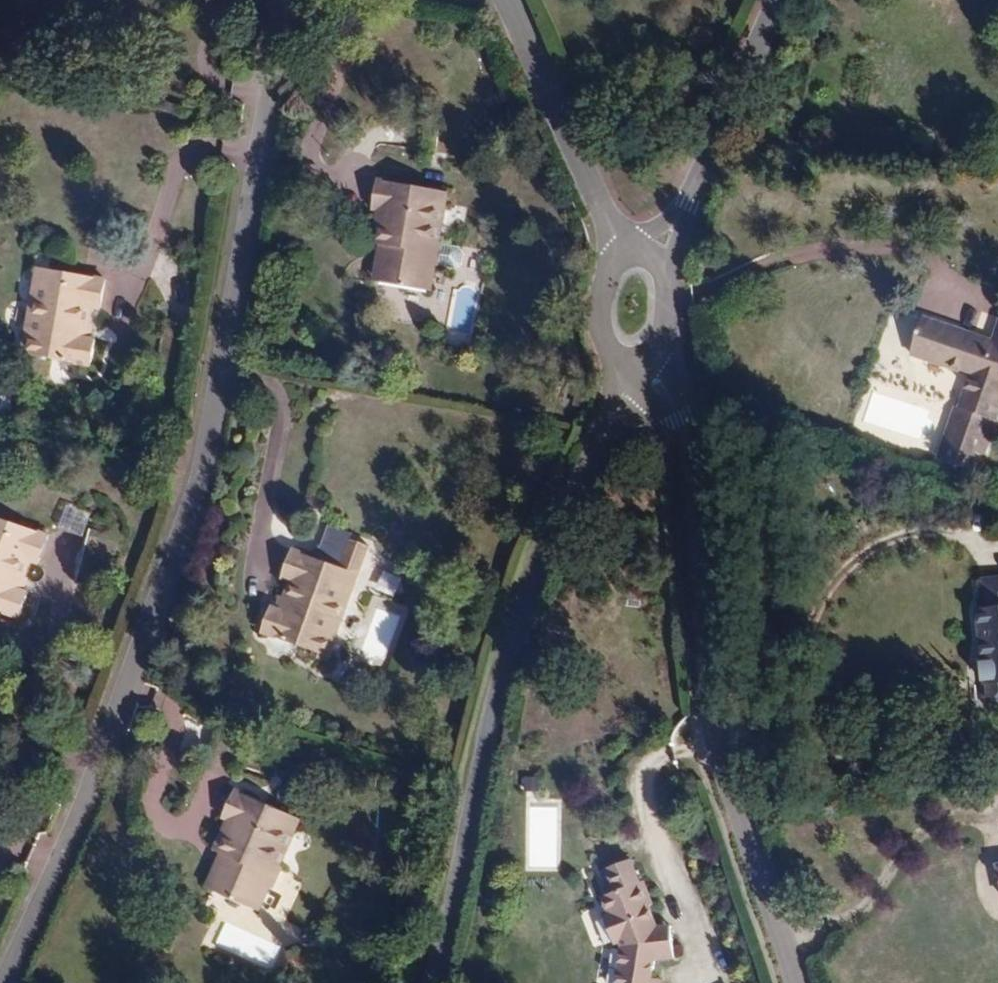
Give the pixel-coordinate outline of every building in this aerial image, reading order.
[(379,240),(375,266),(422,274),(426,248),(434,249),(439,226),(434,225),(442,175),(374,164),(369,193),(374,194),(368,228),(380,230),(388,231),(387,241),(379,240)] [(388,231),(380,230),(379,240),(387,241),(388,231)] [(367,265),(375,266),(379,240),(372,238),(367,265)] [(87,291),(95,292),(98,293),(103,266),(35,255),(19,340),(86,352),(91,325),(82,323),(84,307),(87,291)] [(91,309),(95,292),(87,291),(84,307),(91,309)] [(941,460),(968,469),(974,452),(984,456),(997,414),(997,323),(991,341),(923,319),(911,355),(969,375),(958,409),(955,408),(949,425),(953,427),(941,460)] [(937,459),(941,460),(953,427),(949,425),(937,459)] [(83,536),(90,511),(65,504),(58,528),(83,536)] [(29,579),(30,578),(20,575),(25,560),(31,544),(37,546),(41,547),(49,524),(0,508),(0,570),(29,579)] [(297,567),(292,581),(286,596),(277,592),(268,619),(332,640),(361,557),(296,535),(287,563),(289,564),(297,567)] [(32,562),(37,546),(31,544),(25,560),(32,562)] [(285,578),(292,581),(297,567),(289,564),(285,578)] [(0,570),(0,598),(21,605),(29,579),(0,570)] [(981,721),(982,721),(982,722),(983,722),(983,723),(984,723),(985,723),(985,724),(986,724),(986,725),(987,725),(988,725),(989,725),(990,726),(991,726),(992,726),(993,726),(994,726),(995,726),(996,726),(996,725),(997,725),(997,597),(974,600),(977,628),(967,629),(973,682),(971,682),(973,701),(975,701),(976,704),(979,704),(981,721)] [(240,775),(227,805),(234,807),(293,829),(305,802),(240,775)] [(293,829),(234,807),(221,835),(234,841),(241,843),(236,854),(230,851),(220,874),(263,892),(273,869),(279,871),(289,848),(285,847),(293,829)] [(241,843),(234,841),(230,851),(236,854),(241,843)] [(616,977),(650,979),(653,942),(672,939),(668,917),(657,919),(655,909),(652,910),(642,890),(646,888),(634,866),(628,868),(617,846),(595,858),(606,880),(596,885),(604,902),(599,904),(612,931),(618,928),(620,932),(616,977)] [(212,871),(220,874),(230,851),(222,848),(212,871)] [(988,853),(997,887),(997,850),(988,853)] [(606,880),(595,858),(584,863),(596,885),(606,880)] [(655,909),(657,919),(668,917),(666,907),(655,909)] [(303,958),(310,942),(297,936),(291,953),(303,958)] [(706,982),(738,982),(731,970),(706,982)]
